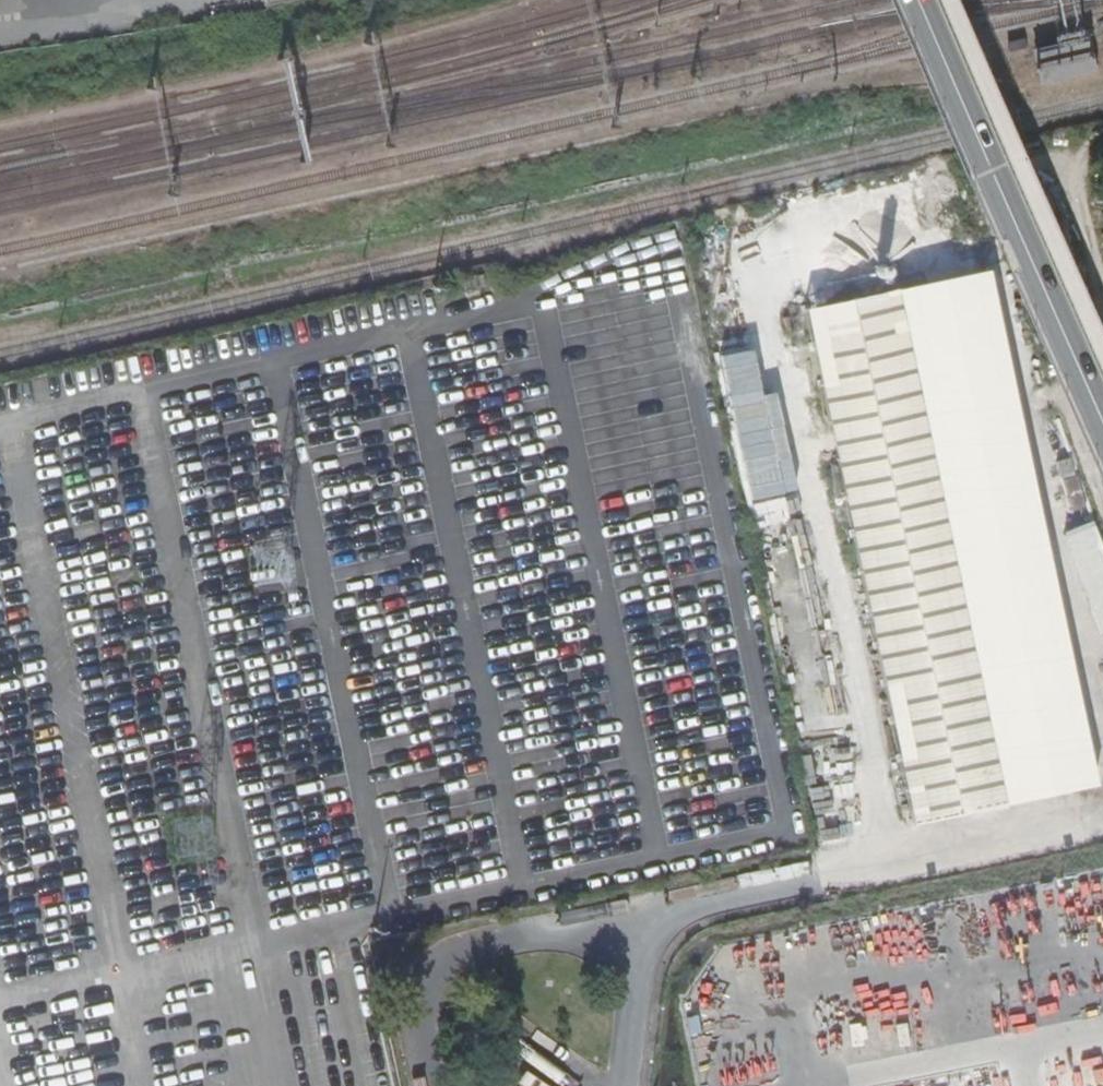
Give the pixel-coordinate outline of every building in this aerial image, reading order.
[(1024,45),(1033,84),(1091,70),(1081,32),(1024,45)] [(918,824),(1100,786),(992,273),(810,311),(918,824)] [(1102,639),(1102,549),(1092,519),(1061,530),(1100,641),(1102,639)] [(808,753),(796,755),(802,782),(813,779),(808,753)]
